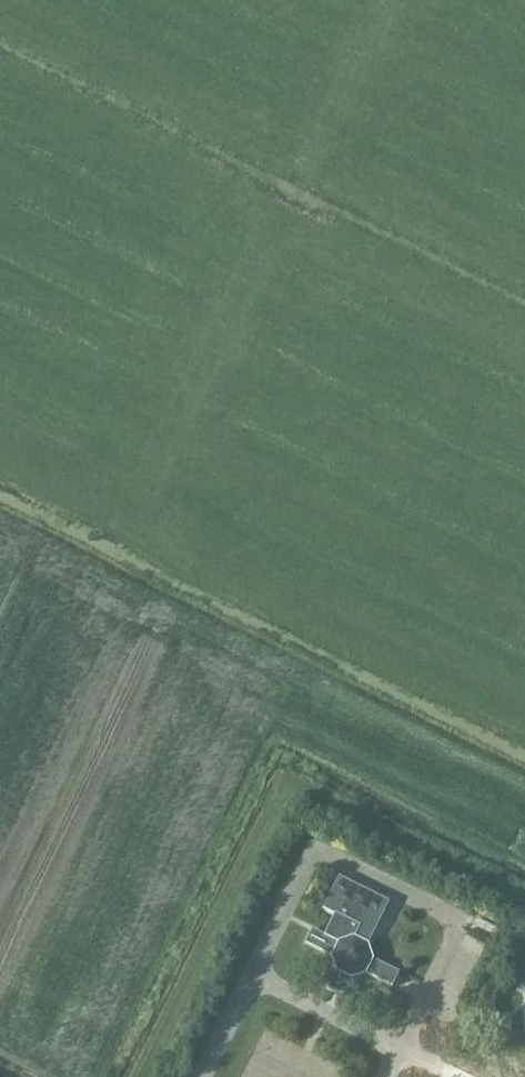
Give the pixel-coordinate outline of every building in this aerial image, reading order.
[(388,904),(374,897),(338,879),(321,911),(336,918),(326,938),(311,931),(305,946),(330,958),(336,974),(328,990),(342,997),(350,981),(365,976),(391,989),(398,974),(373,962),(368,946),(388,904)]
